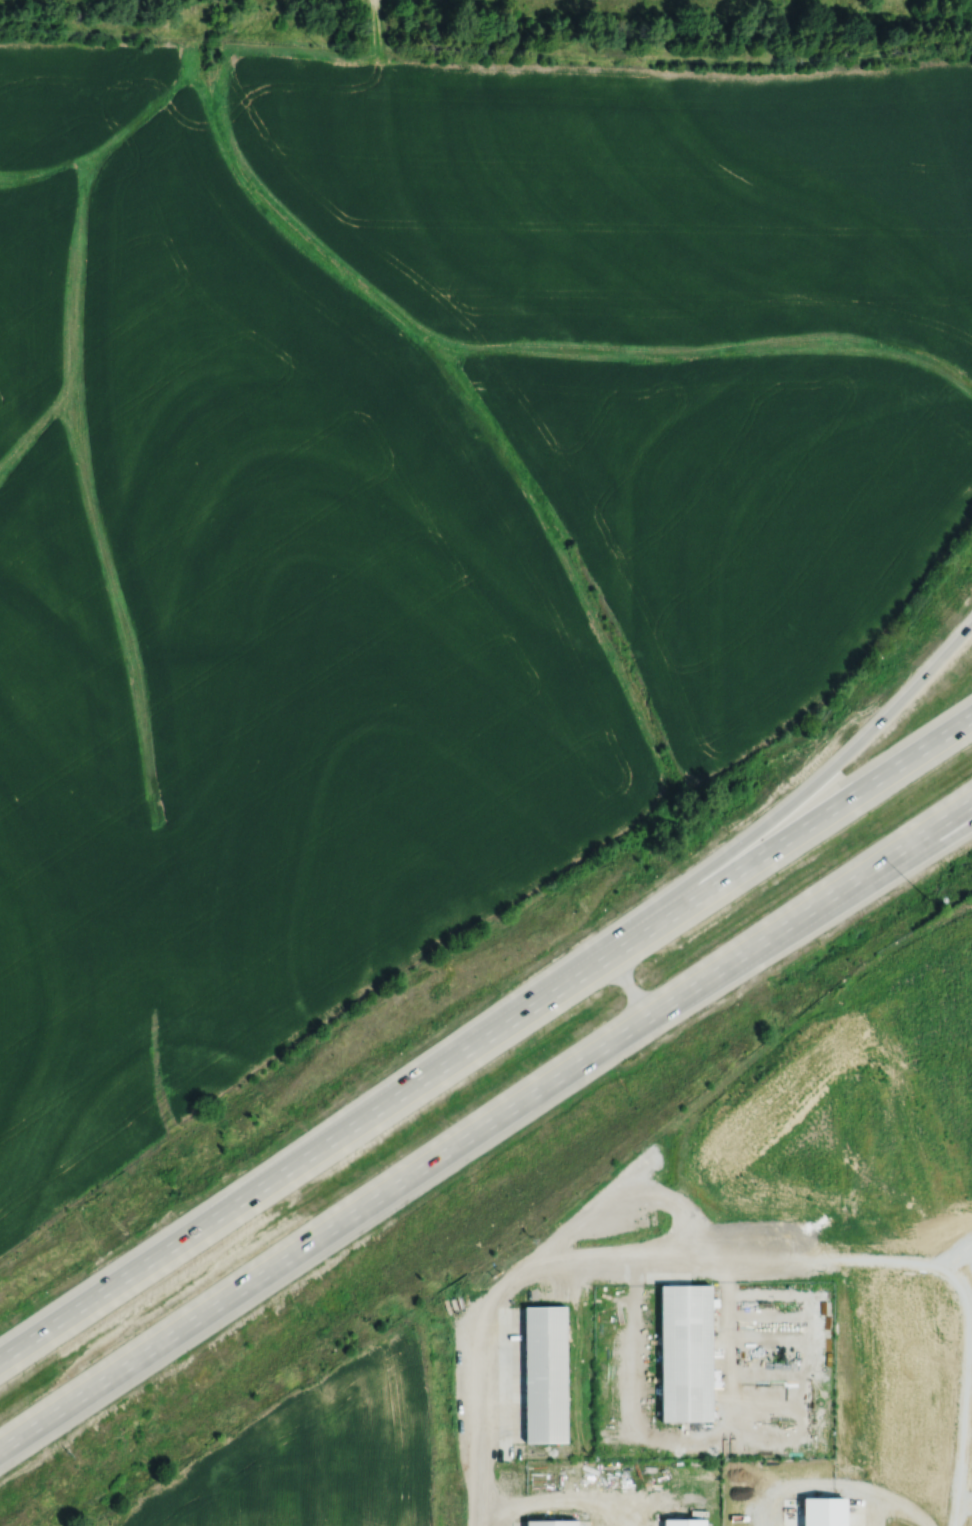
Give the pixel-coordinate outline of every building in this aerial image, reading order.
[(660,1422),(710,1422),(711,1284),(660,1284),(660,1422)] [(524,1306),(524,1442),(566,1442),(566,1306),(524,1306)]
